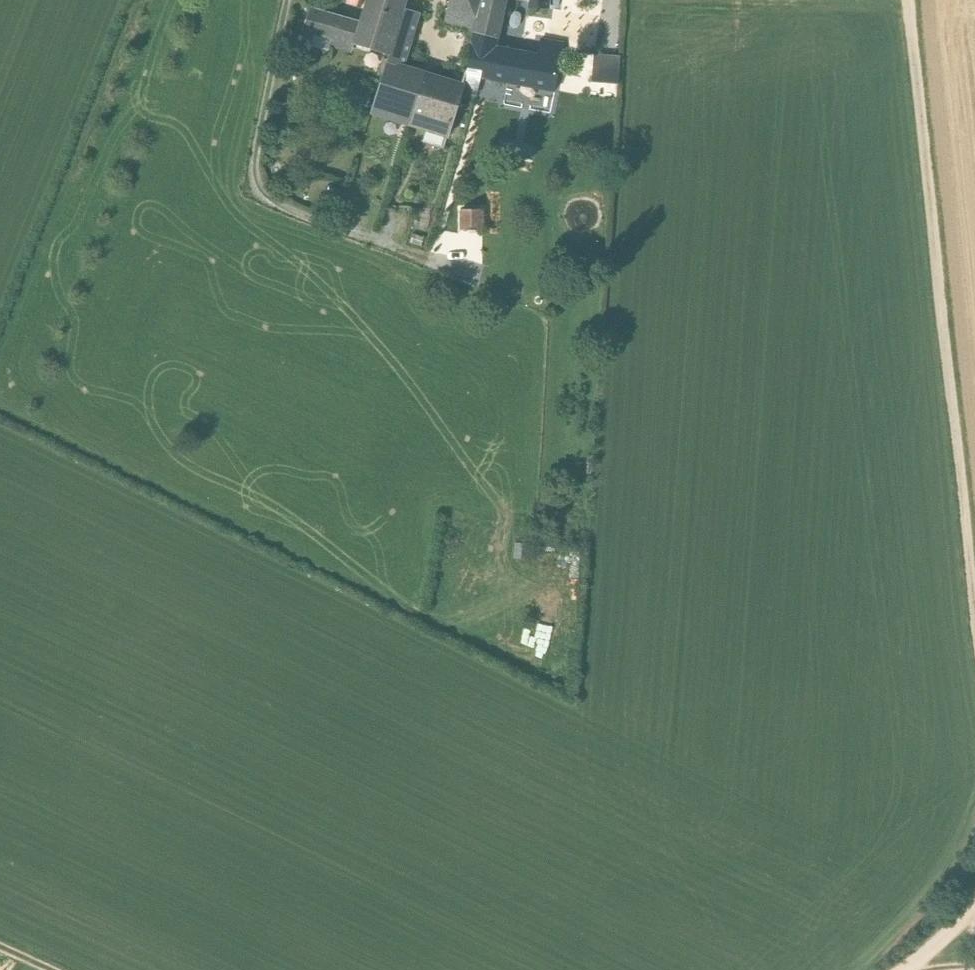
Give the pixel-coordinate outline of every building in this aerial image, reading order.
[(390,49),(403,7),(404,8),(406,0),(369,0),(363,21),(311,7),(303,30),(389,55),(390,49)] [(442,23),(474,31),(481,0),(447,0),(442,23)] [(474,31),(467,70),(464,81),(462,92),(502,100),(507,81),(555,90),(561,60),(495,48),(505,0),(481,0),(474,31)] [(525,2),(529,3),(529,8),(548,9),(548,0),(525,0),(525,2)] [(390,49),(389,55),(407,63),(422,13),(404,8),(403,7),(390,49)] [(407,63),(389,55),(372,113),(410,124),(427,69),(407,63)] [(619,83),(620,56),(594,55),(592,81),(619,83)] [(448,136),(462,92),(464,81),(427,69),(410,124),(448,136)] [(482,209),(461,209),(461,230),(483,230),(482,209)]
